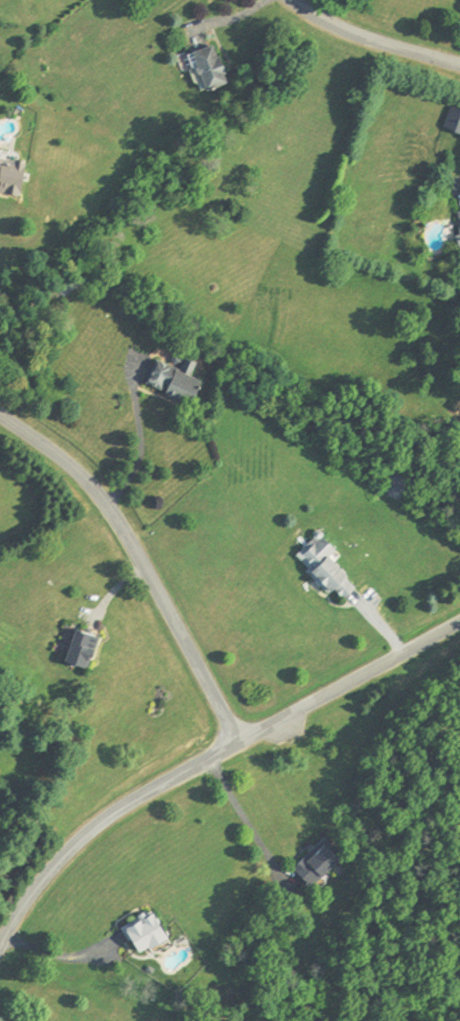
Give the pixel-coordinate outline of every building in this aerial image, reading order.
[(193,51),(193,52),(188,54),(192,65),(197,68),(198,73),(201,72),(207,90),(229,82),(226,73),(227,73),(220,54),(218,55),(214,43),(193,51)] [(459,134),(459,114),(436,107),(430,128),(459,137),(459,134)] [(21,195),(26,163),(26,162),(0,158),(0,192),(21,195)] [(439,211),(456,251),(459,250),(459,203),(439,211)] [(146,381),(166,391),(165,394),(191,406),(203,379),(191,374),(196,362),(185,357),(181,367),(177,365),(176,368),(156,359),(146,381)] [(297,555),(310,567),(306,571),(329,594),(334,589),(345,599),(358,586),(348,576),(349,575),(330,555),(336,550),(323,536),(324,532),(321,529),(317,529),(314,532),(313,536),(315,537),(312,540),(313,540),(297,555)] [(64,660),(88,668),(94,650),(95,651),(100,637),(75,628),(64,660)] [(316,860),(333,877),(352,858),(335,841),(316,860)] [(294,868),(311,886),(323,875),(322,874),(338,859),(324,844),(307,860),(305,857),(294,868)] [(121,927),(129,940),(133,938),(140,950),(149,944),(150,946),(167,936),(155,915),(156,915),(154,910),(147,915),(144,911),(138,915),(140,919),(130,925),(130,924),(126,927),(124,924),(121,927)]
